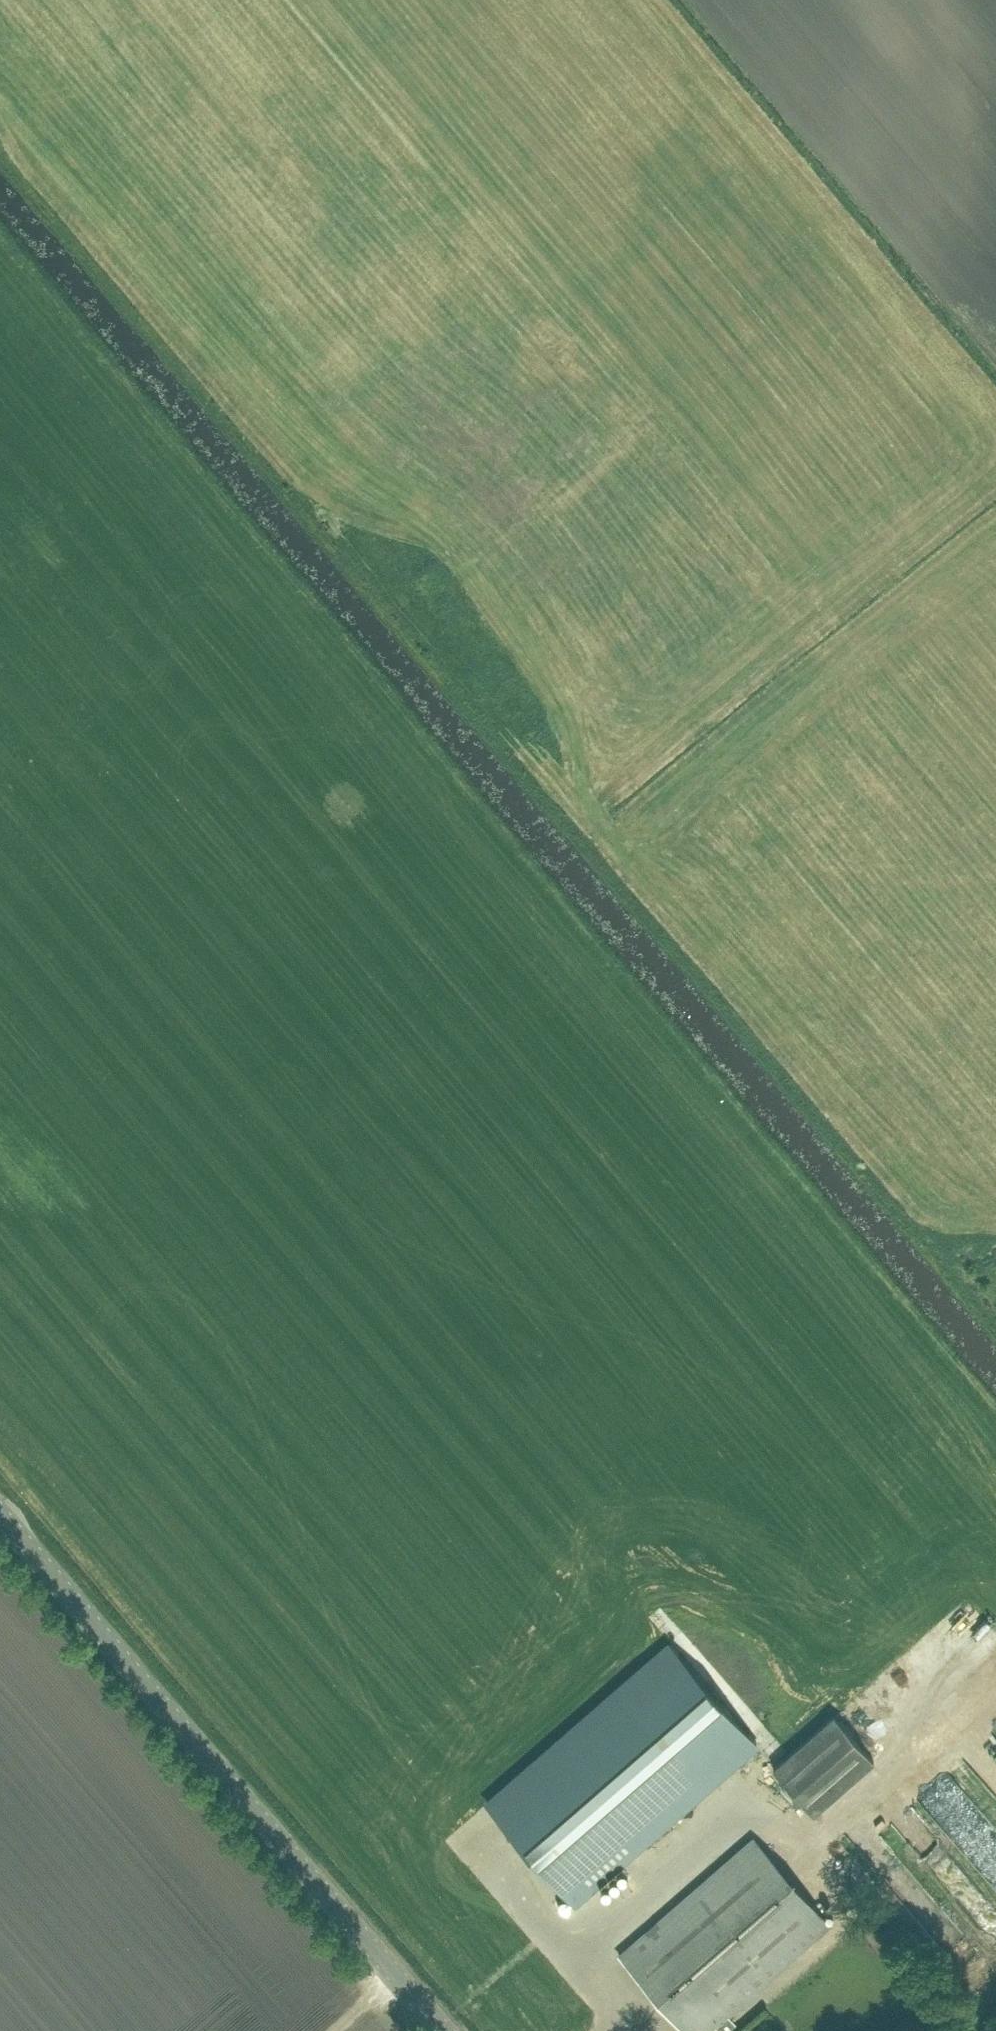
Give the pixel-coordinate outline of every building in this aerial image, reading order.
[(575,1904),(758,1744),(670,1643),(487,1803),(575,1904)] [(813,1814),(873,1760),(833,1713),(772,1768),(813,1814)] [(768,1977),(829,1923),(753,1836),(619,1954),(686,2030),(707,2030),(714,2024),(720,2030),(725,2030),(735,2022),(726,2013),(744,1998),(768,1977)]
